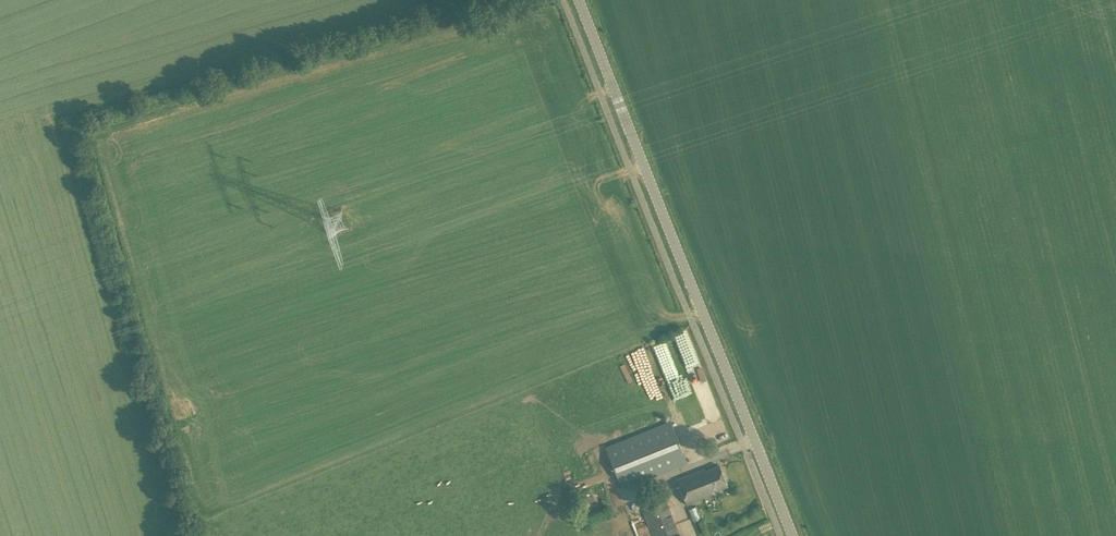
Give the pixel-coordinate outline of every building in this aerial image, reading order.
[(688,464),(671,421),(605,447),(623,490),(688,464)] [(728,486),(719,465),(707,470),(706,468),(677,479),(687,504),(714,494),(713,492),(728,486)] [(667,501),(642,511),(652,535),(680,535),(667,501)]
